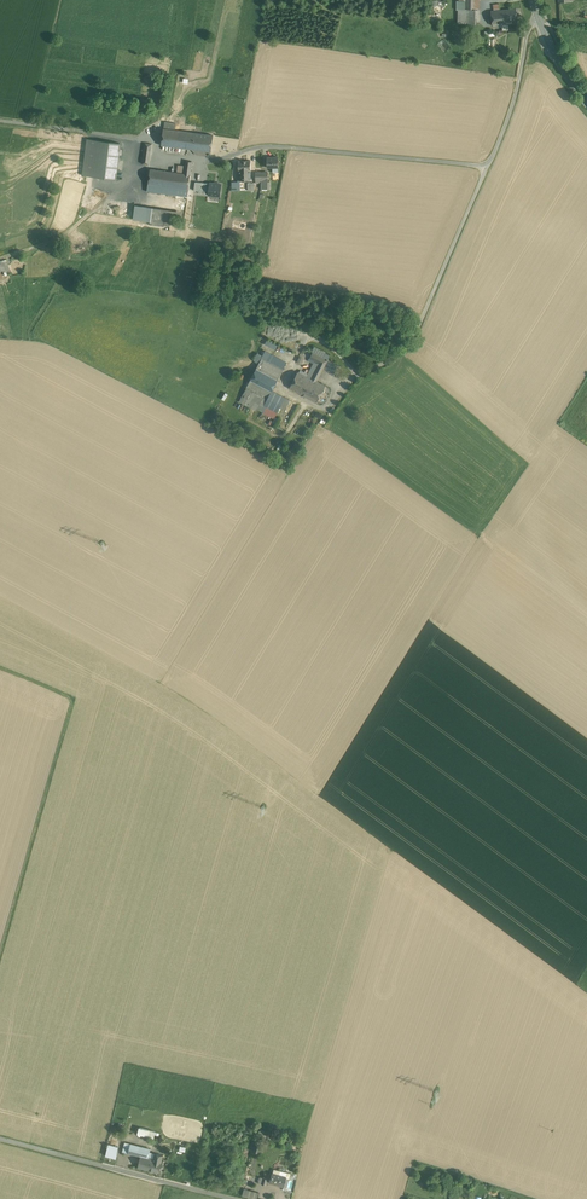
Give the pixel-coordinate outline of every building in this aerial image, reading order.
[(474,9),(468,9),(468,24),(478,24),(479,10),(474,9)] [(516,9),(502,10),(504,24),(518,23),(516,9)] [(502,10),(491,11),(493,25),(504,24),(502,10)] [(164,74),(161,90),(159,90),(157,102),(164,104),(169,76),(164,74)] [(176,123),(164,122),(161,145),(193,149),(195,133),(175,130),(176,123)] [(213,135),(195,133),(193,149),(211,151),(213,135)] [(120,143),(87,138),(82,174),(115,179),(120,143)] [(152,144),(144,143),(142,163),(149,164),(152,144)] [(279,157),(267,157),(267,168),(273,168),(273,172),(279,172),(278,167),(279,167),(279,157)] [(251,161),(238,161),(239,172),(238,172),(238,180),(241,180),(241,178),(250,178),(249,170),(251,170),(251,161)] [(184,173),(150,168),(149,181),(147,191),(176,194),(177,187),(189,188),(191,174),(184,173)] [(189,188),(177,187),(176,194),(188,195),(189,188)] [(182,211),(153,207),(150,223),(165,225),(165,224),(170,225),(171,219),(181,220),(182,211)] [(3,270),(4,273),(10,272),(7,261),(0,262),(0,270),(3,270)] [(276,350),(278,345),(266,339),(264,344),(276,350)] [(259,363),(281,374),(287,363),(265,351),(259,363)] [(323,358),(312,353),(310,358),(315,361),(307,377),(314,380),(316,382),(324,368),(328,360),(323,358)] [(332,363),(328,360),(324,368),(328,370),(332,363)] [(256,368),(278,379),(281,374),(259,363),(256,368)] [(338,366),(332,363),(328,370),(334,374),(338,366)] [(278,379),(256,368),(250,381),(271,392),(272,391),(278,379)] [(307,377),(298,372),(290,388),(306,396),(314,380),(307,377)] [(316,382),(314,380),(306,396),(317,402),(325,386),(316,382)] [(271,392),(250,381),(246,388),(268,399),(271,392)] [(268,399),(246,388),(239,402),(257,411),(258,409),(261,411),(268,399)] [(290,400),(272,391),(271,392),(268,399),(261,411),(274,418),(280,407),(285,410),(290,400)] [(154,1137),(156,1130),(138,1126),(137,1132),(154,1137)] [(118,1147),(109,1144),(106,1156),(116,1158),(118,1147)] [(139,1146),(131,1144),(128,1153),(136,1155),(139,1146)] [(153,1159),(148,1158),(151,1149),(139,1146),(136,1155),(141,1156),(138,1167),(149,1170),(150,1166),(154,1167),(155,1160),(153,1159)] [(226,1157),(213,1152),(209,1165),(215,1167),(222,1169),(226,1157)] [(163,1155),(155,1153),(153,1159),(155,1160),(154,1167),(150,1166),(149,1170),(161,1173),(164,1161),(162,1161),(163,1155)] [(240,1174),(222,1170),(222,1169),(215,1167),(213,1171),(221,1173),(219,1180),(237,1185),(240,1174)] [(286,1177),(272,1174),(270,1182),(279,1184),(279,1185),(284,1187),(286,1177)] [(255,1198),(258,1198),(259,1192),(244,1188),(243,1196),(255,1198)]
